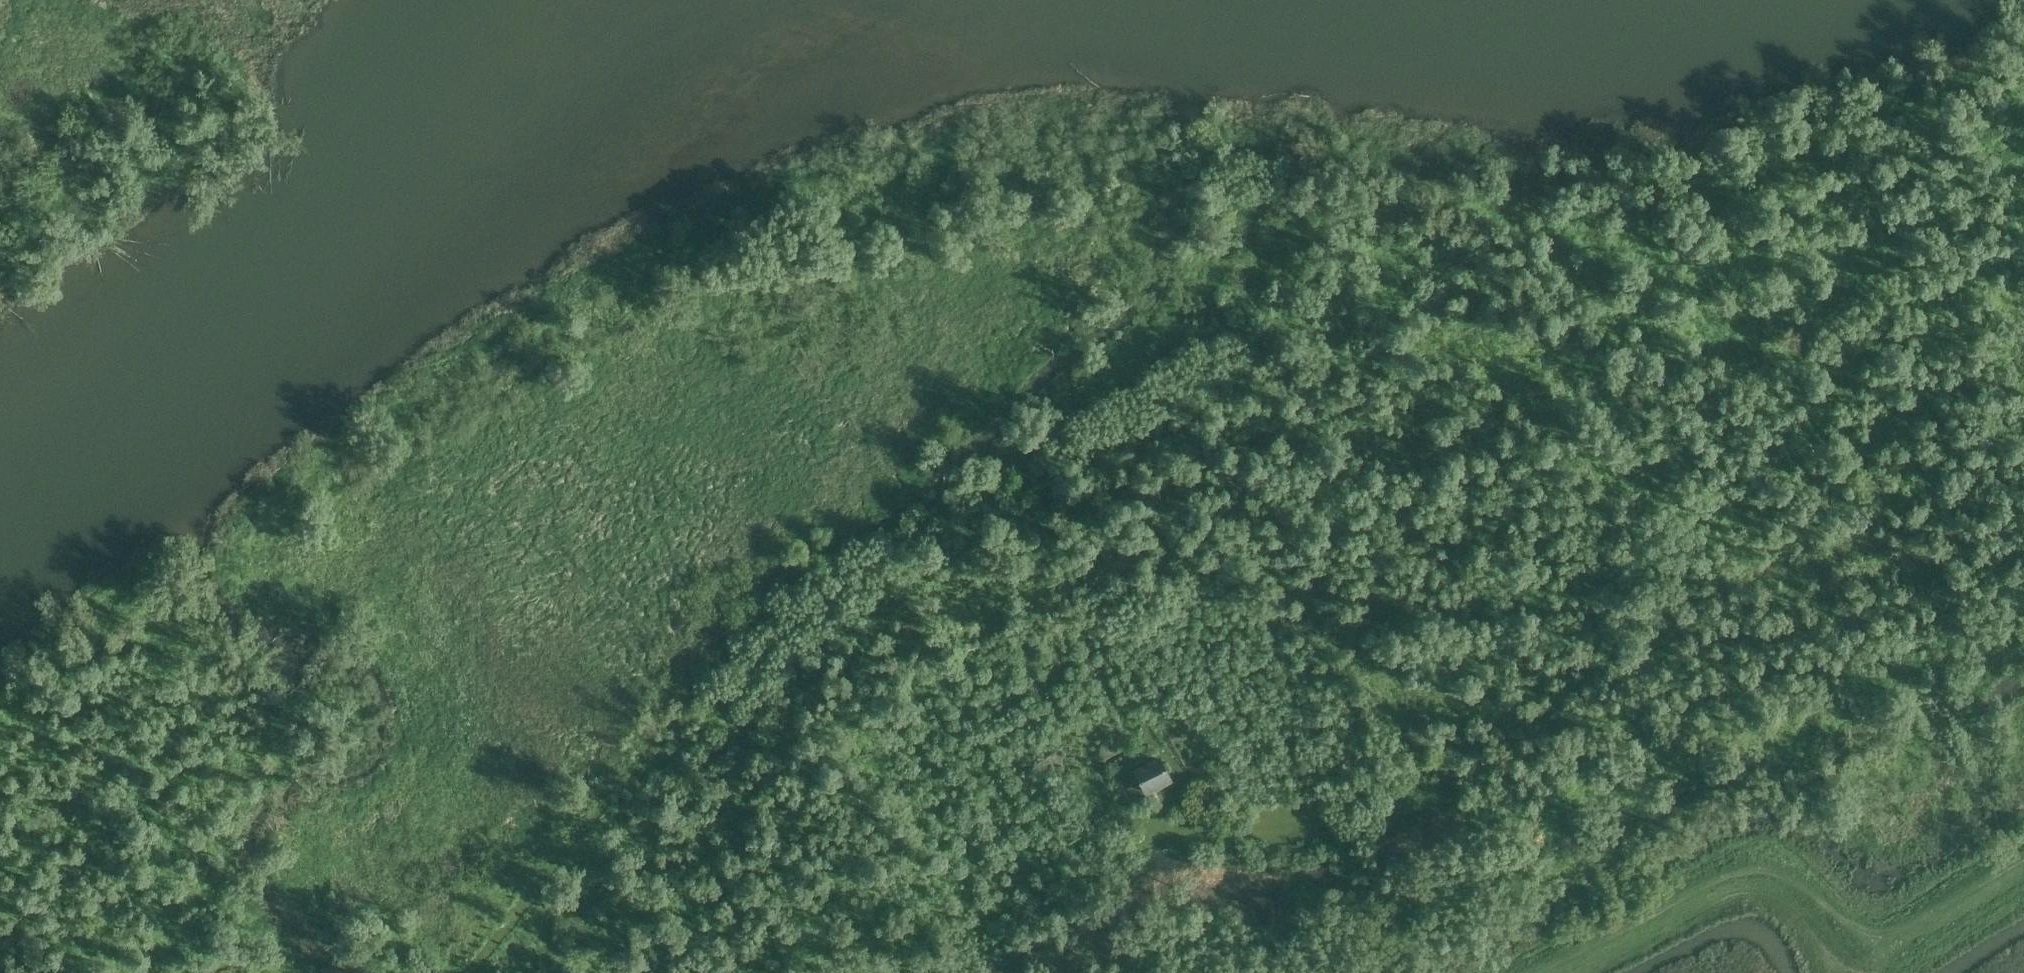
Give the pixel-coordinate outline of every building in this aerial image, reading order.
[(1133,771),(1146,796),(1172,782),(1160,756),(1133,771)]
